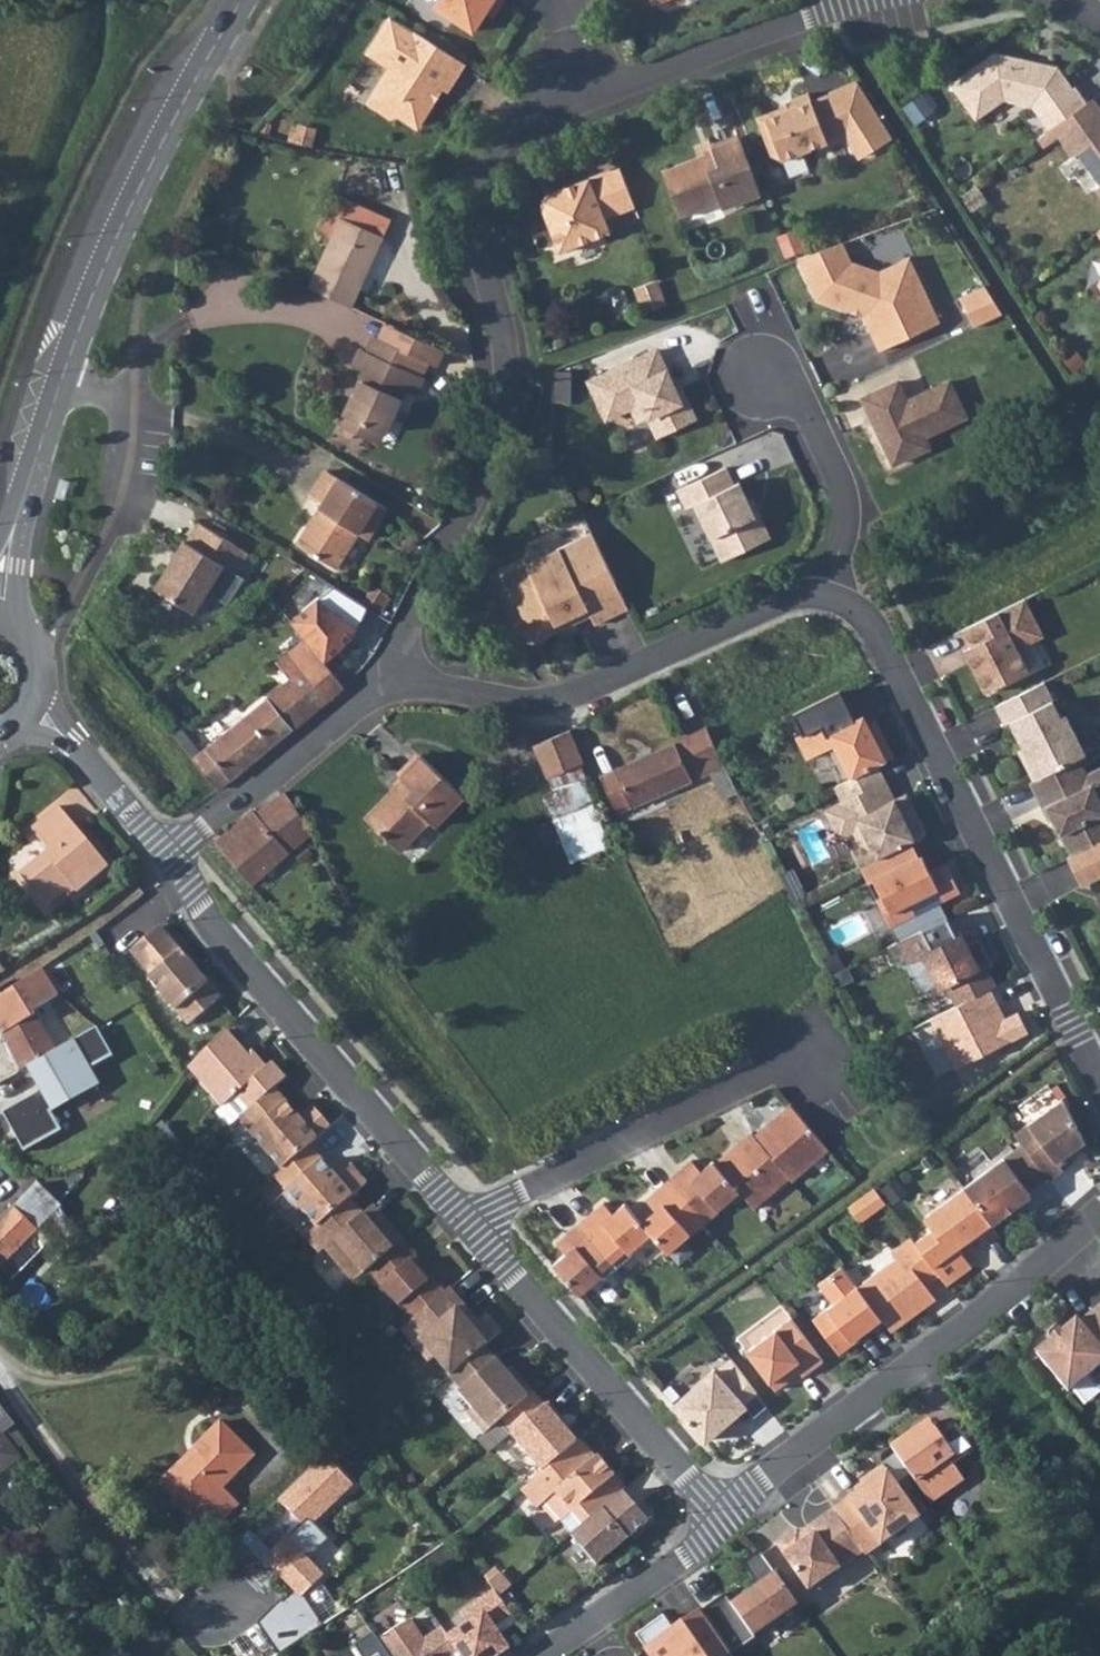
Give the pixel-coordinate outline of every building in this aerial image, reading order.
[(487,11),(493,0),(440,0),(436,6),(474,31),(487,11)] [(487,11),(494,15),(502,2),(499,0),(493,0),(487,11)] [(464,62),(391,14),(369,51),(394,67),(386,80),(380,83),(368,102),(390,116),(398,115),(418,128),(432,106),(430,99),(439,84),(447,89),(464,62)] [(1049,126),(1087,99),(1075,83),(1073,84),(1058,63),(995,48),(950,79),(976,115),(1004,95),(1032,101),(1049,126)] [(858,85),(831,95),(838,115),(865,97),(858,85)] [(759,119),(773,156),(780,160),(846,136),(859,127),(873,150),(892,139),(865,97),(838,115),(831,95),(813,102),(810,93),(791,100),(794,109),(785,113),(783,109),(759,119)] [(1094,94),(1087,99),(1049,126),(1038,134),(1044,143),(1059,132),(1073,152),(1083,145),(1094,161),(1089,164),(1099,180),(1099,101),(1094,94)] [(783,109),(785,113),(794,109),(791,100),(781,104),(783,109)] [(859,127),(846,136),(860,158),(873,150),(859,127)] [(760,193),(739,137),(713,147),(713,151),(663,170),(680,214),(719,199),(722,207),(760,193)] [(597,236),(593,227),(607,222),(605,217),(635,207),(619,166),(549,193),(552,200),(549,206),(543,209),(558,250),(597,236)] [(341,218),(309,290),(352,309),(384,238),(341,218)] [(607,222),(593,227),(597,236),(610,231),(607,222)] [(842,242),(797,259),(816,299),(848,311),(858,306),(879,349),(939,320),(908,256),(878,271),(865,266),(864,270),(849,265),(851,261),(842,242)] [(959,295),(974,325),(1002,312),(984,283),(959,295)] [(387,325),(380,341),(401,350),(408,335),(387,325)] [(338,426),(361,436),(367,424),(387,433),(406,391),(416,395),(424,379),(423,378),(429,365),(437,368),(444,351),(408,335),(401,350),(380,341),(374,338),(368,354),(361,351),(354,366),(363,371),(358,382),(360,384),(355,397),(351,396),(338,426)] [(649,418),(659,438),(695,420),(680,389),(675,391),(656,350),(589,383),(600,406),(612,400),(632,407),(639,423),(649,418)] [(898,382),(863,398),(873,418),(877,417),(887,439),(883,441),(894,464),(929,447),(924,436),(966,416),(949,381),(907,401),(898,382)] [(612,400),(600,406),(606,419),(632,407),(612,400)] [(367,424),(361,436),(381,445),(387,433),(367,424)] [(726,467),(678,490),(686,508),(695,504),(722,561),(771,538),(759,513),(755,515),(740,482),(735,485),(726,467)] [(322,506),(297,546),(333,569),(356,534),(366,541),(386,511),(327,472),(310,499),(322,506)] [(183,540),(153,587),(192,613),(222,566),(235,574),(247,555),(199,523),(186,542),(183,540)] [(517,603),(535,640),(558,629),(555,622),(587,607),(590,614),(594,623),(627,607),(591,531),(525,563),(539,592),(517,603)] [(525,563),(503,573),(517,603),(539,592),(525,563)] [(287,622),(303,640),(322,663),(337,649),(354,630),(365,609),(330,588),(287,622)] [(1042,634),(1024,596),(1015,600),(1033,638),(1042,634)] [(1015,600),(962,626),(970,643),(967,645),(973,657),(968,659),(983,690),(1026,669),(1016,647),(1033,638),(1015,600)] [(555,622),(558,629),(590,614),(587,607),(555,622)] [(493,609),(479,616),(484,626),(499,619),(493,609)] [(200,752),(192,759),(218,789),(341,686),(303,640),(275,663),(289,680),(200,752)] [(1006,719),(1011,716),(1030,753),(1025,755),(1035,776),(1081,753),(1087,750),(1068,711),(1063,713),(1054,696),(1055,695),(1046,677),(998,701),(1006,719)] [(855,771),(881,757),(896,750),(883,725),(878,722),(873,722),(870,717),(867,714),(862,712),(858,713),(843,683),(810,700),(815,708),(800,716),(806,726),(800,729),(811,751),(838,738),(855,771)] [(796,707),(800,716),(815,708),(810,700),(796,707)] [(175,723),(168,729),(192,759),(200,752),(175,723)] [(667,748),(601,776),(617,814),(709,775),(723,803),(739,795),(706,727),(667,748)] [(583,764),(568,731),(533,747),(548,781),(583,764)] [(1048,802),(1072,850),(1099,837),(1099,764),(1089,769),(1081,753),(1035,776),(1032,777),(1045,803),(1048,802)] [(365,819),(398,852),(407,843),(429,822),(434,827),(462,797),(419,756),(400,776),(402,779),(365,819)] [(837,780),(845,795),(889,773),(881,757),(855,771),(837,780)] [(898,792),(889,773),(845,795),(828,803),(838,824),(850,828),(856,825),(863,838),(871,834),(880,852),(914,834),(930,826),(914,793),(898,801),(895,795),(898,792)] [(251,812),(217,841),(227,853),(253,884),(311,834),(295,807),(280,786),(249,809),(251,812)] [(895,795),(898,801),(914,793),(910,787),(898,792),(895,795)] [(46,850),(18,876),(45,908),(71,886),(76,892),(106,865),(56,806),(29,829),(46,850)] [(864,860),(880,852),(871,834),(863,838),(862,837),(853,842),(864,860)] [(880,852),(864,860),(871,876),(876,874),(884,891),(878,893),(899,940),(948,913),(940,896),(961,886),(948,858),(934,865),(929,853),(925,855),(914,834),(880,852)] [(1072,850),(1068,852),(1083,881),(1099,873),(1099,837),(1072,850)] [(955,1003),(988,986),(994,983),(983,957),(988,955),(979,935),(966,941),(962,931),(956,933),(948,913),(899,940),(908,959),(924,952),(939,985),(945,981),(955,1003)] [(219,995),(158,924),(128,950),(149,974),(147,977),(186,1023),(219,995)] [(28,1070),(59,1052),(35,1016),(59,995),(44,973),(0,1001),(0,1030),(20,1074),(28,1070)] [(955,1003),(928,1016),(953,1066),(1026,1030),(1016,1009),(1003,1016),(988,986),(955,1003)] [(259,1068),(224,1026),(188,1065),(221,1103),(235,1092),(248,1106),(272,1085),(283,1075),(269,1059),(259,1068)] [(59,1052),(28,1070),(41,1093),(4,1115),(25,1154),(58,1132),(48,1115),(101,1089),(91,1068),(111,1057),(97,1031),(59,1052)] [(281,1166),(306,1144),(330,1124),(313,1104),(299,1117),(272,1085),(248,1106),(239,1114),(250,1128),(249,1129),(281,1166)] [(1049,1173),(1050,1176),(1065,1165),(1062,1160),(1089,1141),(1065,1093),(1016,1129),(1025,1140),(1049,1173)] [(790,1174),(793,1177),(829,1146),(804,1116),(792,1101),(773,1117),(777,1122),(759,1137),(790,1174)] [(756,1134),(736,1150),(732,1146),(715,1160),(739,1188),(754,1205),(790,1174),(759,1137),(756,1134)] [(966,1183),(992,1220),(1032,1190),(1029,1187),(1049,1173),(1025,1140),(966,1183)] [(348,1196),(365,1182),(348,1163),(334,1175),(306,1144),(281,1166),(273,1173),(285,1186),(283,1188),(315,1225),(348,1196)] [(713,1157),(701,1168),(691,1157),(681,1166),(684,1169),(670,1180),(704,1220),(719,1208),(717,1206),(739,1188),(715,1160),(713,1157)] [(670,1180),(656,1192),(654,1189),(643,1198),(653,1209),(641,1219),(650,1230),(667,1250),(689,1231),(690,1233),(704,1220),(670,1180)] [(966,1183),(925,1213),(952,1249),(977,1231),(981,1236),(996,1225),(992,1220),(966,1183)] [(0,1223),(0,1269),(60,1208),(37,1185),(0,1223)] [(323,1248),(352,1281),(366,1269),(402,1238),(381,1213),(370,1222),(362,1212),(348,1196),(315,1225),(303,1235),(317,1252),(323,1248)] [(624,1200),(612,1211),(602,1200),(592,1209),(594,1212),(581,1223),(616,1264),(630,1252),(628,1249),(650,1230),(641,1219),(624,1200)] [(381,1213),(372,1203),(362,1212),(370,1222),(381,1213)] [(552,1262),(578,1293),(600,1273),(602,1277),(616,1264),(581,1223),(568,1234),(565,1232),(555,1240),(564,1251),(552,1262)] [(940,1271),(911,1233),(892,1248),(896,1254),(858,1283),(881,1315),(891,1328),(922,1305),(913,1292),(926,1282),(940,1271)] [(402,1238),(366,1269),(409,1320),(443,1291),(413,1256),(416,1254),(402,1238)] [(833,1300),(813,1315),(838,1350),(853,1339),(852,1337),(881,1315),(858,1283),(846,1267),(842,1262),(818,1280),(833,1300)] [(926,1282),(913,1292),(922,1305),(936,1295),(926,1282)] [(432,1357),(448,1375),(483,1345),(500,1331),(484,1312),(475,1319),(469,1324),(455,1308),(461,1303),(448,1287),(443,1291),(409,1320),(399,1329),(427,1362),(432,1357)] [(455,1308),(469,1324),(475,1319),(461,1303),(455,1308)] [(1084,1321),(1079,1315),(1063,1328),(1062,1326),(1051,1334),(1053,1336),(1038,1349),(1070,1388),(1099,1363),(1099,1308),(1084,1321)] [(803,1374),(823,1359),(791,1316),(747,1349),(775,1388),(800,1370),(803,1374)] [(483,1345),(448,1375),(447,1376),(459,1389),(456,1392),(471,1409),(465,1413),(483,1434),(500,1419),(531,1392),(516,1375),(512,1379),(483,1345)] [(672,1403),(704,1439),(745,1404),(743,1402),(756,1391),(731,1356),(715,1370),(713,1367),(672,1403)] [(547,1402),(543,1405),(531,1392),(500,1419),(514,1435),(511,1437),(540,1472),(575,1442),(557,1420),(559,1417),(547,1402)] [(1,1437),(15,1426),(0,1406),(0,1435),(1,1437)] [(912,1430),(891,1446),(930,1502),(952,1486),(949,1482),(960,1474),(953,1463),(974,1448),(954,1420),(938,1431),(932,1422),(915,1434),(912,1430)] [(191,1526),(208,1541),(243,1505),(226,1489),(257,1458),(221,1423),(196,1450),(202,1456),(173,1486),(196,1509),(191,1526)] [(17,1458),(0,1436),(0,1471),(17,1458)] [(594,1457),(578,1439),(575,1442),(540,1472),(519,1490),(535,1509),(543,1502),(571,1534),(621,1491),(611,1477),(613,1476),(596,1456),(594,1457)] [(324,1620),(302,1592),(348,1556),(320,1520),(361,1488),(335,1455),(241,1529),(293,1595),(232,1643),(242,1655),(278,1655),(324,1620)] [(864,1486),(832,1508),(862,1551),(864,1555),(919,1517),(882,1464),(860,1480),(864,1486)] [(647,1521),(621,1491),(571,1534),(569,1536),(595,1565),(647,1521)] [(862,1551),(832,1508),(799,1531),(796,1528),(775,1543),(783,1554),(782,1554),(807,1589),(812,1586),(818,1588),(835,1577),(834,1570),(862,1551)] [(796,1604),(759,1551),(740,1563),(757,1588),(732,1605),(724,1594),(699,1612),(728,1653),(730,1655),(755,1638),(752,1635),(796,1604)] [(465,1625),(446,1638),(455,1652),(458,1655),(495,1655),(505,1649),(490,1628),(508,1616),(497,1598),(491,1591),(457,1614),(465,1625)] [(698,1611),(679,1624),(680,1626),(672,1631),(661,1616),(634,1635),(648,1655),(724,1655),(728,1653),(699,1612),(698,1611)] [(455,1652),(446,1638),(439,1628),(425,1638),(437,1655),(450,1655),(455,1652)] [(425,1638),(398,1655),(437,1655),(425,1638)]
